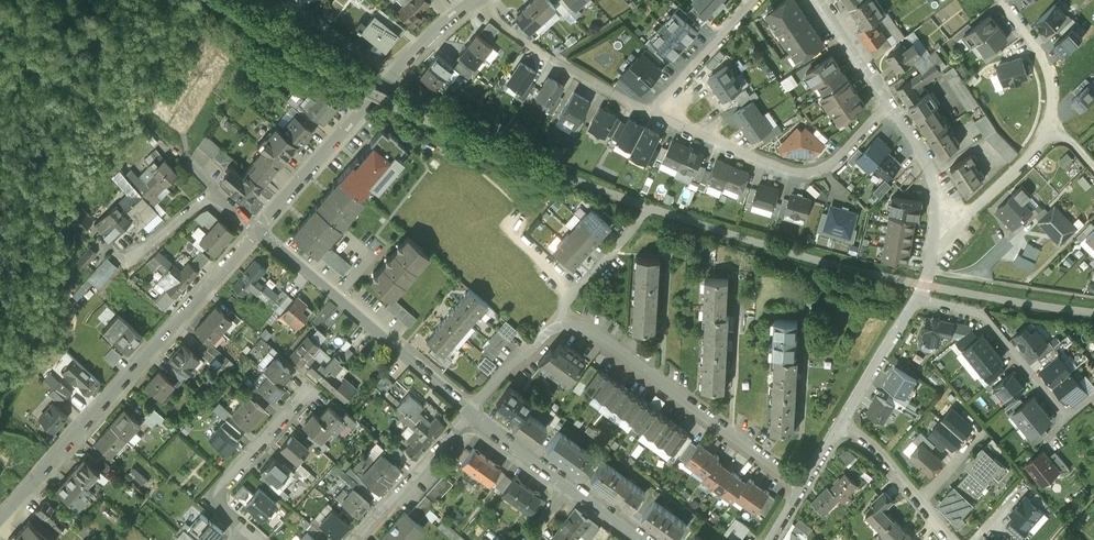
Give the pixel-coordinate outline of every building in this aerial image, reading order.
[(398,11),(413,26),(423,16),(418,10),(428,1),(426,0),(406,0),(408,1),(398,11)] [(542,20),(549,14),(549,13),(555,7),(548,0),(533,0),(528,5),(542,20)] [(585,0),(566,0),(574,8),(580,3),(581,3),(585,0)] [(696,3),(710,16),(711,17),(719,9),(719,8),(722,5),(716,0),(693,0),(696,3)] [(766,14),(798,61),(824,44),(795,0),(787,0),(766,14)] [(850,7),(864,27),(874,21),(882,15),(886,13),(877,0),(860,0),(850,7)] [(710,16),(696,3),(687,13),(701,26),(702,26),(701,25),(710,16)] [(1053,26),(1065,15),(1055,4),(1036,22),(1046,33),(1053,26)] [(535,27),(542,20),(528,5),(515,17),(528,32),(535,26),(535,27)] [(680,6),(675,11),(685,20),(689,15),(680,6)] [(675,11),(663,24),(685,45),(697,32),(685,20),(675,11)] [(889,11),(886,13),(882,15),(899,41),(905,36),(889,11)] [(375,14),(362,31),(386,50),(399,33),(392,27),(375,14)] [(1068,14),(1065,15),(1053,26),(1057,32),(1058,31),(1072,18),(1068,14)] [(977,41),(998,25),(990,15),(973,28),(963,35),(964,36),(971,45),(977,41)] [(1072,18),(1058,31),(1063,36),(1073,27),(1073,28),(1078,23),(1073,17),(1072,18)] [(481,31),(491,39),(498,29),(489,21),(481,31)] [(887,39),(874,21),(864,27),(858,31),(871,50),(887,39)] [(392,27),(399,33),(399,32),(402,35),(406,29),(396,22),(392,27)] [(963,35),(973,28),(969,23),(953,35),(957,41),(964,36),(963,35)] [(663,24),(650,38),(660,47),(673,59),(685,45),(663,24)] [(986,53),(998,44),(1007,37),(998,25),(977,41),(985,53),(986,53)] [(1073,27),(1063,36),(1054,45),(1063,56),(1083,38),(1073,28),(1073,27)] [(476,33),(468,44),(483,56),(492,45),(476,33)] [(655,52),(660,47),(650,38),(646,43),(655,52)] [(892,46),(887,39),(871,50),(877,57),(892,46)] [(468,44),(459,55),(460,55),(469,63),(475,67),(483,56),(468,44)] [(986,62),(1002,50),(998,44),(986,53),(985,53),(982,56),(986,62)] [(898,71),(914,60),(908,52),(904,45),(888,56),(898,71)] [(649,46),(643,52),(658,66),(664,60),(649,46)] [(908,52),(914,60),(917,65),(924,59),(916,46),(908,52)] [(725,55),(720,50),(707,65),(711,69),(725,55)] [(643,52),(632,63),(652,81),(662,70),(658,66),(643,52)] [(437,55),(429,65),(444,77),(452,67),(453,66),(452,66),(437,55)] [(460,55),(456,61),(465,68),(469,63),(460,55)] [(840,69),(832,56),(806,73),(815,86),(818,84),(840,69)] [(1021,58),(999,64),(1004,83),(1012,81),(1012,83),(1022,80),(1021,78),(1027,77),(1021,58)] [(453,66),(452,67),(461,74),(465,68),(456,61),(452,66),(453,66)] [(520,62),(507,82),(521,91),(522,92),(529,80),(535,71),(520,62)] [(632,63),(621,74),(622,75),(637,89),(641,93),(652,81),(632,63)] [(429,65),(420,76),(431,84),(436,88),(436,87),(444,77),(429,65)] [(734,76),(727,65),(709,78),(716,88),(734,76)] [(847,79),(840,69),(818,84),(825,94),(847,79)] [(912,80),(916,85),(925,79),(923,76),(926,74),(924,72),(912,80)] [(948,79),(969,110),(979,103),(959,72),(948,79)] [(791,74),(781,81),(787,92),(798,84),(791,74)] [(637,89),(622,75),(616,81),(631,95),(637,89)] [(734,76),(716,88),(724,100),(743,88),(734,76)] [(562,86),(548,77),(536,96),(551,105),(557,95),(562,86)] [(893,84),(897,90),(907,83),(903,77),(893,84)] [(1068,95),(1081,108),(1093,95),(1093,86),(1086,78),(1068,95)] [(856,93),(847,79),(825,94),(821,96),(831,110),(856,93)] [(529,80),(522,92),(521,91),(518,96),(524,100),(535,84),(529,80)] [(907,83),(897,90),(908,106),(910,105),(924,96),(916,85),(912,80),(907,83)] [(436,88),(431,84),(426,91),(439,97),(443,93),(436,87),(436,88)] [(311,90),(300,103),(310,112),(323,123),(340,103),(311,90)] [(743,108),(752,101),(759,97),(755,91),(739,102),(743,108)] [(931,91),(924,96),(910,105),(930,136),(947,125),(935,107),(939,104),(931,91)] [(578,119),(589,101),(574,92),(558,119),(573,127),(578,119)] [(865,107),(856,93),(831,110),(840,124),(865,107)] [(563,98),(557,95),(551,105),(546,111),(552,115),(563,98)] [(744,128),(762,116),(752,101),(743,108),(734,114),(744,128)] [(295,109),(306,117),(310,112),(300,103),(295,109)] [(295,118),(303,124),(308,119),(306,117),(295,109),(293,106),(288,112),(295,118)] [(600,108),(589,129),(590,129),(591,133),(595,135),(598,134),(604,137),(606,133),(614,117),(615,116),(600,108)] [(986,136),(996,129),(986,114),(975,121),(986,136)] [(772,129),(762,116),(744,128),(753,142),(761,136),(772,129)] [(620,121),(614,117),(606,133),(612,136),(620,121)] [(295,118),(283,133),(297,145),(300,148),(313,133),(303,124),(295,118)] [(584,123),(578,119),(573,127),(569,134),(575,137),(584,123)] [(626,124),(617,141),(617,142),(632,150),(644,127),(629,119),(626,124)] [(620,121),(612,136),(611,138),(617,141),(626,124),(620,121)] [(778,125),(772,129),(761,136),(766,142),(782,132),(778,125)] [(960,144),(947,125),(930,136),(943,155),(960,144)] [(660,135),(644,127),(632,150),(630,155),(646,163),(654,148),(660,135)] [(258,146),(261,149),(280,165),(297,145),(283,133),(277,128),(273,133),(271,131),(258,146)] [(817,150),(820,150),(824,145),(823,144),(817,139),(806,128),(802,132),(798,128),(782,145),(790,152),(793,150),(799,155),(815,156),(815,152),(817,150)] [(353,163),(339,179),(361,198),(371,186),(378,191),(404,161),(397,155),(405,146),(397,140),(398,139),(389,132),(388,134),(382,129),(370,142),(378,149),(378,148),(381,150),(373,159),(372,158),(369,161),(370,162),(362,171),(353,163)] [(985,137),(1009,162),(1019,152),(996,129),(986,136),(985,137)] [(817,139),(823,144),(828,139),(822,133),(817,139)] [(206,137),(199,148),(213,160),(221,150),(206,137)] [(146,142),(155,151),(159,146),(150,138),(146,142)] [(870,173),(875,168),(888,153),(891,150),(878,138),(863,154),(857,161),(857,162),(870,173)] [(688,148),(672,141),(662,161),(678,169),(688,148)] [(660,167),(668,149),(662,147),(654,165),(660,167)] [(660,151),(654,148),(646,163),(652,166),(660,151)] [(688,148),(678,169),(694,176),(699,165),(703,155),(688,148)] [(256,161),(247,171),(263,185),(280,165),(261,149),(253,159),(256,161)] [(857,161),(863,154),(859,149),(848,161),(853,166),(857,162),(857,161)] [(148,169),(161,157),(157,153),(145,165),(148,169)] [(875,168),(887,180),(901,165),(888,153),(875,168)] [(1058,161),(1063,167),(1072,158),(1067,153),(1058,161)] [(984,179),(973,163),(976,161),(972,154),(951,168),(966,191),(984,179)] [(126,179),(142,197),(150,189),(171,169),(161,157),(148,169),(149,171),(139,181),(132,173),(126,179)] [(725,186),(732,167),(716,161),(711,173),(707,182),(724,189),(725,186)] [(706,168),(699,165),(694,176),(690,183),(698,186),(706,168)] [(748,174),(732,167),(725,186),(741,193),(744,186),(748,174)] [(242,176),(233,168),(223,180),(248,202),(263,185),(247,171),(246,171),(242,176)] [(171,169),(150,189),(154,193),(163,185),(166,188),(178,176),(171,169)] [(711,173),(705,171),(697,189),(704,191),(707,182),(711,173)] [(128,196),(95,227),(102,234),(142,197),(126,179),(120,173),(113,180),(128,196)] [(316,207),(341,228),(347,221),(345,219),(356,206),(358,208),(364,200),(361,198),(339,179),(333,186),(334,187),(323,200),(322,199),(316,207)] [(871,199),(876,202),(891,186),(885,181),(874,192),(876,194),(871,199)] [(779,191),(759,185),(757,191),(753,203),(773,209),(775,203),(779,191)] [(741,193),(738,201),(744,203),(750,189),(744,186),(741,193)] [(998,211),(997,213),(1014,230),(1026,218),(1032,212),(1031,211),(1024,203),(1031,197),(1022,187),(998,211)] [(757,191),(751,189),(745,208),(751,210),(753,203),(757,191)] [(811,200),(791,195),(789,201),(786,213),(805,219),(811,200)] [(142,197),(102,234),(110,242),(131,222),(133,225),(132,226),(138,233),(157,214),(142,197)] [(890,216),(915,220),(918,221),(921,202),(893,197),(890,216)] [(786,213),(789,201),(783,199),(777,218),(784,220),(786,213)] [(781,205),(775,203),(773,209),(771,216),(778,218),(781,205)] [(829,215),(824,230),(847,236),(845,241),(854,243),(857,230),(852,229),(857,214),(831,206),(829,215)] [(299,227),(292,234),(317,255),(324,248),(322,247),(333,234),(335,235),(341,228),(316,207),(310,214),(299,227)] [(1035,207),(1031,211),(1032,212),(1026,218),(1029,222),(1039,212),(1035,207)] [(1049,213),(1041,221),(1039,222),(1059,243),(1073,230),(1070,226),(1072,224),(1055,207),(1049,213)] [(1045,208),(1036,216),(1041,221),(1049,213),(1045,208)] [(581,219),(598,234),(603,229),(605,231),(610,226),(610,225),(600,217),(593,210),(589,215),(586,212),(581,219)] [(72,225),(81,235),(92,224),(80,212),(73,219),(72,225)] [(600,217),(610,225),(614,220),(604,212),(600,217)] [(823,234),(824,230),(829,215),(823,213),(817,232),(823,234)] [(205,224),(211,229),(219,220),(213,215),(205,224)] [(908,263),(915,220),(890,216),(883,259),(908,263)] [(211,229),(200,241),(215,254),(234,232),(219,219),(219,220),(211,229)] [(574,231),(591,247),(596,242),(593,239),(598,234),(581,219),(575,225),(578,227),(574,231)] [(1081,241),(1086,237),(1093,229),(1093,226),(1091,223),(1077,237),(1081,241)] [(562,240),(579,255),(584,250),(586,252),(591,247),(574,231),(570,236),(567,234),(562,240)] [(373,277),(369,282),(391,300),(393,298),(429,256),(407,237),(402,243),(397,244),(398,248),(391,257),(386,257),(386,262),(377,272),(373,272),(373,277)] [(562,259),(572,268),(577,263),(574,261),(579,255),(562,240),(556,246),(559,248),(555,253),(562,259)] [(256,258),(271,270),(278,261),(263,249),(256,258)] [(90,251),(79,264),(86,270),(97,256),(90,251)] [(201,251),(192,261),(201,269),(210,259),(201,251)] [(161,262),(169,269),(172,265),(158,252),(154,256),(161,262)] [(637,284),(636,294),(658,295),(660,259),(661,259),(661,258),(638,257),(638,258),(638,267),(639,267),(638,284),(637,284)] [(562,259),(558,264),(567,273),(572,268),(562,259)] [(97,271),(104,277),(113,266),(113,265),(107,260),(97,271)] [(157,267),(173,281),(177,276),(169,269),(161,262),(157,267)] [(244,275),(261,290),(274,301),(278,296),(258,279),(265,271),(255,262),(244,275)] [(180,272),(172,265),(169,269),(177,276),(187,285),(198,272),(188,263),(180,272)] [(113,266),(104,277),(108,281),(118,270),(113,266)] [(250,288),(257,295),(261,290),(244,275),(233,288),(243,296),(250,288)] [(166,288),(176,298),(187,285),(177,276),(173,281),(166,288)] [(707,315),(726,316),(728,280),(729,280),(706,278),(706,279),(706,288),(707,288),(706,306),(705,305),(704,314),(704,315),(707,315)] [(460,300),(478,315),(487,304),(469,289),(460,300)] [(278,296),(274,301),(279,306),(288,296),(282,291),(278,296)] [(658,295),(636,294),(635,303),(636,303),(635,321),(634,321),(634,330),(633,330),(633,331),(656,332),(656,331),(658,295)] [(288,296),(279,306),(284,310),(293,300),(288,296)] [(284,310),(280,314),(297,329),(312,311),(296,296),(293,300),(284,310)] [(417,318),(393,298),(391,300),(385,307),(409,328),(417,318)] [(452,310),(470,325),(478,315),(460,300),(452,310)] [(231,311),(236,316),(241,311),(236,307),(236,308),(228,301),(224,305),(231,311)] [(284,310),(279,306),(275,310),(280,314),(284,310)] [(216,307),(206,319),(221,332),(232,320),(227,316),(216,307)] [(443,320),(461,335),(470,325),(452,310),(443,320)] [(231,311),(227,316),(232,320),(236,324),(240,319),(236,316),(231,311)] [(705,352),(727,353),(729,317),(726,316),(707,315),(706,325),(707,325),(706,342),(705,342),(705,352)] [(118,316),(104,332),(128,353),(142,336),(118,316)] [(953,323),(928,318),(923,342),(938,345),(940,334),(951,336),(953,323)] [(195,331),(210,345),(211,344),(221,332),(206,319),(195,331)] [(435,330),(453,345),(461,335),(443,320),(435,330)] [(776,357),(795,358),(797,322),(798,322),(775,320),(775,321),(775,330),(776,330),(775,348),(773,347),(773,356),(773,357),(776,357)] [(973,327),(953,323),(951,336),(959,338),(971,329),(973,327)] [(1026,326),(1014,336),(1031,356),(1034,353),(1047,343),(1046,342),(1036,329),(1031,333),(1026,326)] [(499,333),(508,340),(509,341),(513,336),(504,328),(499,333)] [(316,329),(309,337),(318,345),(325,336),(316,329)] [(978,337),(971,329),(959,338),(956,341),(963,350),(964,349),(978,337)] [(434,347),(444,355),(453,345),(435,330),(426,340),(434,347)] [(490,342),(499,350),(508,340),(499,333),(497,331),(488,341),(490,342)] [(982,334),(978,337),(964,349),(974,361),(992,346),(982,334)] [(303,361),(309,366),(316,358),(310,354),(318,345),(309,337),(307,336),(291,355),(301,364),(303,361)] [(336,352),(341,357),(348,348),(352,344),(347,340),(336,352)] [(1046,342),(1047,343),(1034,353),(1039,359),(1054,346),(1049,340),(1046,342)] [(486,356),(492,361),(500,351),(499,350),(490,342),(482,352),(486,356)] [(206,350),(215,358),(225,366),(230,361),(211,344),(210,345),(206,350)] [(183,345),(169,361),(185,375),(199,359),(183,345)] [(550,350),(538,363),(566,383),(583,359),(565,346),(564,348),(559,345),(553,353),(550,350)] [(1002,358),(992,346),(974,361),(983,372),(983,373),(998,361),(1002,358)] [(1054,346),(1039,359),(1045,366),(1059,355),(1059,356),(1061,354),(1054,346)] [(444,355),(434,347),(428,353),(446,367),(452,361),(444,355)] [(348,348),(341,357),(345,361),(353,352),(348,348)] [(113,349),(103,360),(113,368),(123,357),(113,349)] [(215,358),(206,350),(201,356),(210,364),(215,358)] [(309,366),(307,368),(320,380),(341,357),(336,352),(325,365),(316,358),(309,366)] [(725,389),(727,353),(705,352),(704,362),(705,362),(704,379),(703,379),(703,388),(702,388),(702,389),(725,390),(725,389)] [(1059,355),(1045,366),(1041,369),(1054,384),(1071,371),(1071,370),(1059,356),(1059,355)] [(492,361),(486,356),(482,361),(491,369),(495,364),(492,361)] [(343,364),(345,361),(341,357),(320,380),(345,401),(357,388),(342,375),(348,368),(343,364)] [(798,359),(798,358),(795,358),(776,357),(775,367),(776,367),(775,384),(774,384),(773,394),(796,395),(798,359)] [(275,358),(264,370),(269,374),(279,383),(289,370),(275,358)] [(1005,370),(998,361),(983,373),(983,372),(982,373),(989,382),(999,374),(1000,374),(1005,370)] [(75,363),(64,376),(89,398),(100,385),(75,363)] [(884,384),(893,390),(905,398),(917,379),(895,366),(884,384)] [(598,368),(583,389),(593,396),(608,376),(598,368)] [(1071,371),(1054,384),(1068,401),(1071,398),(1084,387),(1080,382),(1079,380),(1078,377),(1077,375),(1074,374),(1072,373),(1071,371)] [(159,372),(146,387),(159,398),(164,392),(166,394),(174,385),(159,372)] [(1011,372),(1004,379),(995,386),(1007,400),(1025,386),(1020,380),(1017,380),(1011,372)] [(279,383),(269,374),(258,386),(263,391),(264,391),(273,399),(284,387),(279,383)] [(374,384),(384,393),(393,383),(383,374),(374,384)] [(1000,374),(999,374),(989,382),(985,386),(990,391),(995,386),(1004,379),(1000,374)] [(608,376),(593,396),(603,403),(618,383),(608,376)] [(259,396),(263,391),(258,386),(253,382),(249,387),(259,396)] [(618,383),(603,403),(613,410),(628,390),(618,383)] [(54,393),(62,401),(66,403),(73,395),(61,385),(54,393)] [(509,386),(496,403),(518,419),(524,411),(531,402),(509,386)] [(1084,387),(1071,398),(1075,404),(1089,393),(1084,387)] [(628,390),(613,410),(623,418),(638,397),(628,390)] [(893,390),(889,396),(906,406),(910,400),(905,398),(893,390)] [(49,399),(58,406),(62,401),(54,393),(49,399)] [(397,406),(400,408),(416,422),(434,438),(445,426),(435,417),(430,422),(423,415),(419,411),(423,407),(408,394),(397,406)] [(794,431),(796,395),(773,394),(773,404),(774,404),(773,421),(772,421),(771,430),(771,431),(794,432),(794,431)] [(264,409),(249,395),(231,415),(247,428),(264,409)] [(877,396),(866,413),(883,423),(893,406),(886,401),(877,396)] [(889,396),(886,401),(893,406),(903,411),(906,406),(889,396)] [(1024,403),(1013,413),(1022,424),(1042,407),(1033,396),(1024,403)] [(638,397),(623,418),(633,425),(648,405),(638,397)] [(1020,398),(1005,410),(1010,416),(1013,413),(1024,403),(1020,398)] [(224,419),(229,412),(219,403),(213,409),(224,419)] [(648,405),(633,425),(643,432),(658,412),(648,405)] [(52,406),(39,422),(53,434),(66,419),(52,406)] [(345,421),(341,417),(328,407),(318,418),(331,429),(340,437),(346,430),(341,425),(345,421)] [(1042,407),(1022,424),(1030,435),(1031,435),(1042,425),(1051,418),(1042,407)] [(412,427),(416,422),(400,408),(397,412),(401,416),(401,417),(412,427)] [(942,419),(962,437),(972,425),(952,408),(942,419)] [(152,409),(142,420),(152,429),(157,423),(160,426),(165,420),(152,409)] [(548,413),(553,416),(548,423),(553,427),(561,416),(551,409),(548,413)] [(126,411),(112,426),(127,439),(140,424),(126,411)] [(546,426),(524,411),(518,419),(512,428),(533,443),(546,426)] [(346,412),(341,417),(345,421),(350,426),(356,420),(346,412)] [(658,412),(643,432),(653,439),(668,419),(658,412)] [(322,440),(331,429),(318,418),(314,414),(303,425),(313,434),(321,441),(322,440)] [(668,419),(653,439),(663,446),(678,426),(668,419)] [(942,419),(933,430),(947,443),(952,448),(962,437),(942,419)] [(412,443),(405,450),(416,459),(434,438),(416,422),(412,427),(415,430),(408,439),(412,443)] [(221,425),(210,439),(226,453),(238,440),(221,425)] [(1042,425),(1031,435),(1030,435),(1027,437),(1034,445),(1043,438),(1048,432),(1042,425)] [(106,453),(111,457),(127,439),(112,426),(96,444),(106,453)] [(678,426),(663,446),(673,454),(675,452),(686,436),(688,434),(678,426)] [(927,437),(935,444),(942,450),(947,443),(933,430),(927,437)] [(590,455),(558,431),(546,448),(578,472),(590,455)] [(913,440),(919,446),(922,443),(930,450),(935,444),(927,437),(920,431),(913,440)] [(296,461),(308,448),(292,434),(280,447),(296,461)] [(322,440),(321,441),(313,434),(309,440),(323,452),(328,446),(322,440)] [(686,436),(675,452),(680,455),(690,441),(692,439),(686,436)] [(767,436),(762,444),(770,449),(775,442),(767,436)] [(993,437),(983,448),(993,457),(995,455),(996,456),(1002,449),(993,437)] [(690,441),(680,455),(679,457),(685,462),(697,446),(690,441)] [(697,446),(685,462),(695,469),(713,444),(709,441),(706,444),(708,446),(707,448),(699,442),(697,446)] [(388,449),(397,457),(403,451),(393,442),(388,449)] [(919,446),(910,456),(920,465),(921,466),(922,466),(930,473),(941,460),(930,450),(922,443),(919,446)] [(718,447),(713,444),(695,469),(705,476),(717,460),(719,457),(712,451),(713,449),(715,451),(718,447)] [(382,454),(393,464),(398,458),(397,457),(388,449),(387,448),(382,454)] [(461,464),(488,484),(500,468),(473,448),(461,464)] [(985,479),(991,473),(999,480),(1010,468),(996,456),(995,455),(993,457),(983,448),(973,459),(968,465),(972,468),(985,479)] [(1043,450),(1026,464),(1039,480),(1046,481),(1059,470),(1049,457),(1043,450)] [(344,471),(357,483),(362,477),(373,487),(378,491),(398,468),(393,464),(382,454),(380,452),(374,459),(367,452),(358,461),(352,468),(349,466),(344,471)] [(1049,457),(1059,470),(1062,474),(1069,469),(1056,452),(1049,457)] [(115,461),(111,457),(106,453),(101,458),(111,466),(115,461)] [(278,485),(289,472),(272,457),(260,470),(273,482),(277,486),(278,485)] [(724,466),(717,460),(705,476),(703,480),(713,487),(731,462),(726,459),(723,462),(725,464),(724,466)] [(73,473),(91,490),(96,494),(102,486),(94,479),(99,474),(84,461),(73,473)] [(611,493),(624,476),(602,461),(590,478),(611,493)] [(735,465),(731,462),(713,487),(723,494),(737,475),(729,469),(731,467),(733,469),(735,465)] [(299,463),(295,469),(304,477),(309,472),(299,463)] [(133,466),(128,471),(140,483),(145,478),(133,466)] [(985,479),(972,468),(954,487),(971,502),(981,490),(985,486),(989,482),(985,479)] [(847,472),(830,489),(839,498),(841,500),(858,483),(847,472)] [(86,495),(91,490),(73,473),(58,490),(79,508),(88,497),(86,495)] [(744,480),(737,475),(723,494),(733,501),(735,498),(749,478),(751,476),(746,473),(743,477),(745,478),(744,480)] [(505,474),(496,487),(502,492),(511,479),(505,474)] [(408,514),(417,523),(453,483),(443,475),(408,514)] [(645,492),(624,476),(611,493),(633,509),(645,492)] [(362,477),(357,483),(368,492),(373,487),(362,477)] [(513,477),(511,479),(502,492),(501,494),(502,494),(528,513),(529,512),(540,497),(514,478),(513,477)] [(749,478),(735,498),(745,505),(763,480),(758,477),(756,480),(758,482),(757,484),(749,478)] [(768,483),(763,480),(745,505),(755,512),(769,493),(762,487),(763,485),(765,487),(768,483)] [(278,485),(277,486),(273,482),(268,487),(278,495),(283,490),(278,485)] [(357,483),(353,488),(364,497),(368,492),(357,483)] [(245,504),(254,494),(243,484),(234,494),(245,504)] [(827,487),(812,503),(823,514),(839,498),(830,489),(827,487)] [(952,514),(950,517),(957,527),(966,520),(961,513),(971,502),(954,487),(954,488),(949,493),(940,504),(942,506),(952,514)] [(353,488),(341,501),(357,515),(369,501),(364,497),(353,488)] [(276,503),(259,489),(254,494),(245,504),(262,519),(276,503)] [(867,514),(882,530),(894,519),(885,509),(894,501),(884,491),(873,502),(876,505),(867,514)] [(1025,496),(1010,513),(1015,517),(1027,528),(1042,511),(1025,496)] [(545,501),(540,497),(529,512),(534,516),(545,501)] [(45,501),(35,512),(45,521),(50,526),(51,524),(60,532),(64,526),(56,519),(60,514),(45,501)] [(642,518),(672,539),(675,539),(679,535),(686,524),(654,501),(642,518)] [(942,506),(938,511),(948,519),(950,517),(952,514),(942,506)] [(575,509),(564,523),(579,535),(580,534),(587,539),(588,539),(599,527),(575,509)] [(332,510),(320,523),(325,528),(337,538),(349,525),(332,510)] [(45,521),(35,512),(32,516),(41,525),(45,521)] [(380,539),(412,539),(423,527),(417,523),(408,514),(404,512),(395,523),(394,522),(390,527),(391,527),(380,539)] [(190,527),(200,536),(205,539),(218,539),(224,534),(202,514),(190,527)] [(813,528),(799,516),(782,536),(787,539),(803,539),(813,528)] [(1028,530),(1027,528),(1015,517),(1006,527),(1020,539),(1028,530)] [(320,523),(314,518),(310,523),(321,533),(325,528),(320,523)] [(736,518),(732,523),(746,534),(750,528),(736,518)] [(882,530),(891,539),(910,539),(911,538),(912,538),(894,519),(882,530)] [(316,538),(321,533),(310,523),(306,520),(301,525),(316,538)] [(453,539),(455,539),(459,535),(442,520),(437,526),(453,539)] [(200,536),(190,527),(185,523),(181,528),(184,531),(195,539),(197,539),(200,536)] [(579,535),(564,523),(553,537),(557,539),(575,539),(579,535)] [(732,523),(728,529),(742,539),(746,534),(732,523)] [(15,539),(47,539),(29,524),(15,539)] [(686,524),(679,535),(684,539),(692,528),(686,524)] [(724,534),(732,539),(742,539),(728,529),(724,534)] [(184,531),(176,539),(195,539),(184,531)]
